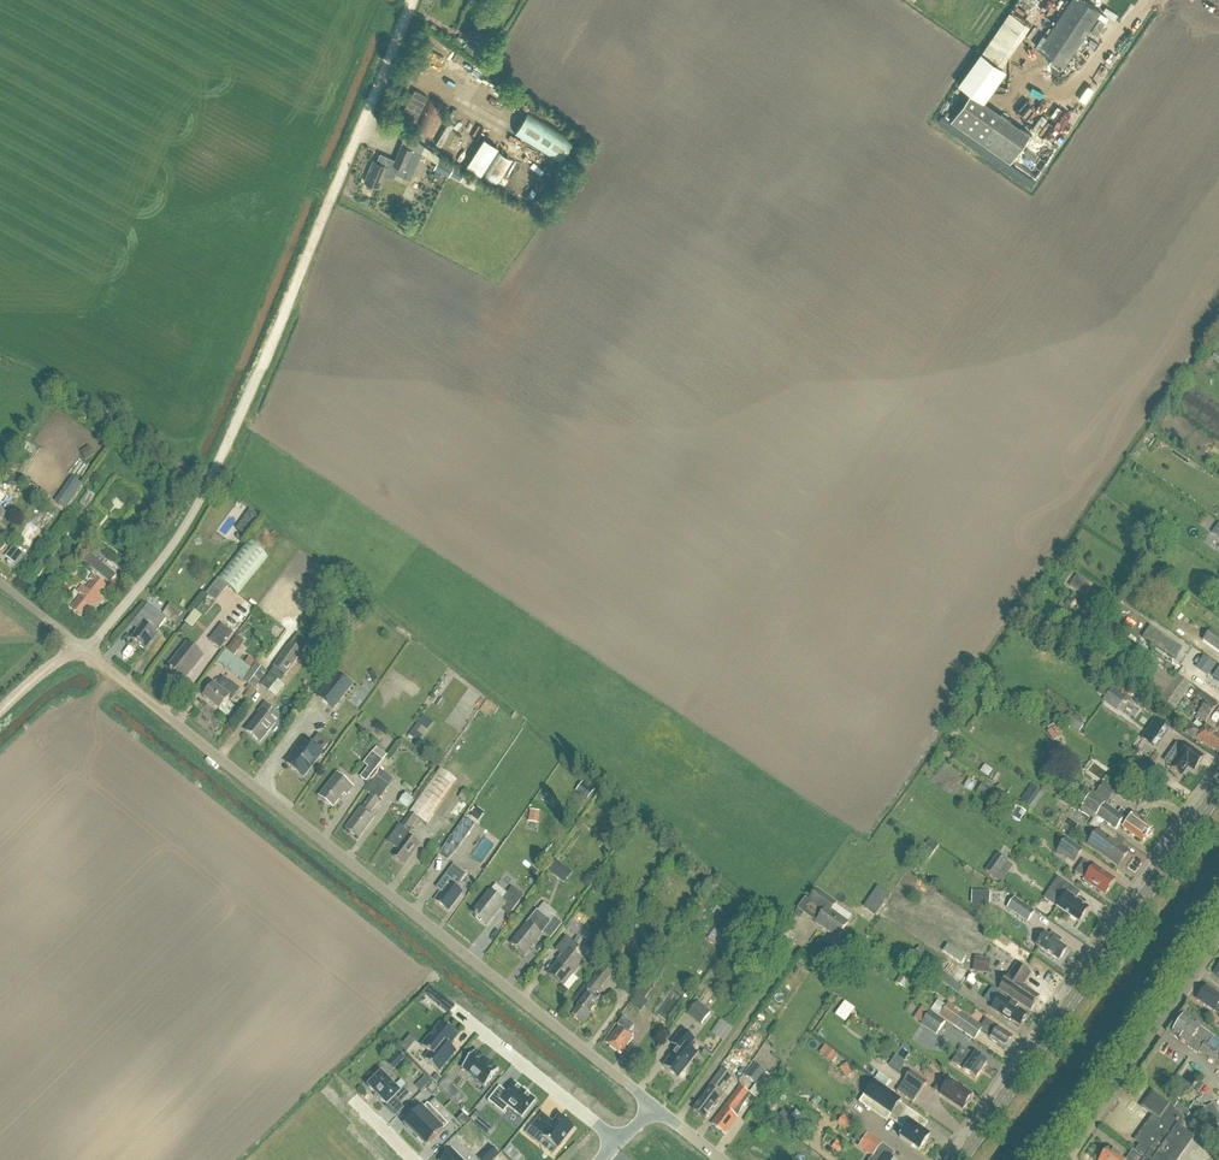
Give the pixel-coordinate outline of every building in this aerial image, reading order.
[(1102,9),(1088,0),(1070,0),(1038,47),(1064,64),(1102,9)] [(1006,10),(979,50),(1000,64),(1027,24),(1006,10)] [(417,124),(431,97),(414,89),(401,116),(417,124)] [(435,134),(448,105),(431,97),(418,126),(435,134)] [(560,161),(574,137),(527,109),(513,132),(560,161)] [(1011,161),(1030,133),(1000,112),(981,140),(1011,161)] [(447,119),(435,140),(444,145),(456,124),(447,119)] [(453,133),(447,143),(452,146),(458,135),(453,133)] [(480,173),(498,146),(484,137),(466,164),(480,173)] [(413,172),(422,152),(402,144),(396,159),(381,153),(377,161),(374,159),(365,180),(368,182),(367,182),(380,188),(385,176),(394,179),(399,166),(413,172)] [(497,184),(513,159),(497,149),(481,174),(497,184)] [(460,179),(464,170),(453,165),(453,164),(438,158),(433,168),(448,175),(449,173),(460,179)] [(95,457),(89,448),(81,453),(86,462),(95,457)] [(1210,535),(1218,540),(1218,527),(1216,525),(1210,535)] [(237,596),(267,558),(245,541),(215,579),(218,581),(206,596),(216,604),(228,589),(237,596)] [(107,561),(93,550),(83,563),(111,584),(117,577),(104,566),(107,561)] [(1076,577),(1070,587),(1080,594),(1086,584),(1076,577)] [(95,601),(106,586),(96,579),(86,591),(82,587),(77,594),(81,597),(71,610),(82,618),(88,609),(93,613),(99,604),(95,601)] [(175,625),(183,614),(170,605),(162,616),(156,612),(150,621),(149,621),(145,627),(144,626),(132,642),(146,652),(157,636),(156,635),(160,629),(167,620),(175,625)] [(192,611),(183,623),(191,629),(200,617),(192,611)] [(1127,620),(1123,625),(1131,631),(1135,625),(1127,620)] [(220,651),(233,635),(221,626),(209,641),(220,651)] [(1210,632),(1203,643),(1218,654),(1218,638),(1210,632)] [(1158,634),(1150,645),(1174,661),(1182,650),(1158,634)] [(233,643),(228,650),(235,656),(240,649),(233,643)] [(184,683),(204,658),(188,645),(168,670),(184,683)] [(286,677),(303,654),(290,645),(273,669),(274,669),(260,687),(268,693),(277,682),(280,684),(285,677),(286,677)] [(253,671),(228,652),(219,664),(255,692),(268,674),(257,666),(253,671)] [(1202,656),(1194,668),(1206,677),(1214,665),(1202,656)] [(1174,682),(1148,664),(1137,679),(1153,689),(1162,697),(1160,701),(1175,712),(1178,707),(1193,718),(1193,717),(1195,719),(1195,720),(1198,722),(1200,720),(1205,724),(1218,705),(1192,686),(1191,687),(1177,677),(1174,682)] [(352,688),(337,676),(318,699),(333,711),(352,688)] [(237,690),(231,686),(232,685),(224,679),(216,688),(214,686),(204,699),(220,713),(221,712),(229,718),(235,710),(228,704),(231,700),(230,699),(237,690)] [(1127,698),(1113,688),(1103,702),(1116,712),(1127,698)] [(260,744),(275,725),(265,717),(271,709),(265,704),(258,713),(260,715),(246,733),(260,744)] [(423,717),(409,737),(419,744),(431,728),(429,727),(432,723),(423,717)] [(1155,722),(1151,729),(1160,735),(1164,729),(1155,722)] [(1191,725),(1185,734),(1209,751),(1210,750),(1218,755),(1218,752),(1218,739),(1215,736),(1216,734),(1206,727),(1202,733),(1191,725)] [(1061,735),(1057,728),(1047,733),(1051,741),(1061,735)] [(295,750),(297,752),(286,765),(302,778),(322,755),(303,740),(295,750)] [(1177,745),(1169,756),(1178,762),(1172,769),(1172,771),(1182,777),(1188,768),(1194,772),(1203,759),(1187,748),(1185,751),(1177,745)] [(366,784),(383,763),(387,757),(377,749),(372,755),(363,766),(368,769),(361,779),(366,784)] [(988,779),(993,782),(998,775),(993,772),(985,767),(980,774),(988,779)] [(410,814),(418,820),(426,826),(456,783),(440,771),(410,814)] [(369,814),(394,781),(381,772),(366,793),(371,797),(362,810),(360,808),(345,829),(356,837),(363,827),(367,829),(375,819),(369,814)] [(346,798),(354,789),(337,775),(319,798),(333,809),(344,796),(346,798)] [(590,803),(599,790),(588,782),(580,792),(585,796),(583,798),(590,803)] [(1102,783),(1093,794),(1104,803),(1113,792),(1102,783)] [(982,784),(977,793),(983,797),(988,789),(982,784)] [(1039,794),(1031,788),(1021,801),(1030,807),(1039,794)] [(466,790),(459,801),(467,806),(474,796),(466,790)] [(397,805),(408,810),(412,799),(401,794),(397,805)] [(1119,815),(1090,796),(1082,808),(1116,831),(1120,826),(1124,828),(1123,830),(1142,844),(1152,831),(1145,826),(1146,824),(1133,815),(1131,818),(1121,812),(1119,815)] [(1026,814),(1017,809),(1011,818),(1020,824),(1026,814)] [(484,815),(477,810),(470,819),(477,824),(484,815)] [(540,813),(530,812),(528,823),(538,825),(540,813)] [(410,831),(418,820),(410,814),(400,828),(399,827),(387,844),(398,852),(393,859),(402,865),(408,857),(410,859),(419,846),(408,838),(412,832),(410,831)] [(474,826),(465,820),(452,839),(451,838),(445,847),(455,853),(474,826)] [(1119,867),(1128,854),(1112,843),(1116,836),(1102,826),(1088,846),(1119,867)] [(1073,864),(1082,851),(1065,839),(1056,853),(1073,864)] [(926,845),(920,854),(928,861),(935,852),(926,845)] [(1001,884),(1012,868),(996,856),(984,873),(1001,884)] [(548,872),(558,879),(565,869),(556,862),(548,872)] [(1093,869),(1083,862),(1075,874),(1085,881),(1083,883),(1091,889),(1092,888),(1105,897),(1115,882),(1094,867),(1093,869)] [(436,902),(449,912),(462,894),(456,890),(466,876),(454,867),(437,890),(442,894),(436,902)] [(1079,924),(1089,910),(1076,901),(1080,895),(1058,879),(1049,892),(1063,901),(1057,909),(1079,924)] [(510,915),(520,903),(524,898),(512,889),(501,903),(489,893),(472,915),(487,928),(502,909),(510,915)] [(853,919),(835,906),(836,905),(816,891),(808,903),(823,914),(815,925),(838,940),(849,925),(853,919)] [(971,905),(989,906),(989,892),(972,892),(971,905)] [(875,917),(881,907),(869,899),(863,909),(875,917)] [(1026,924),(1033,913),(1013,899),(1006,910),(1026,924)] [(551,923),(537,912),(526,925),(527,925),(511,946),(525,957),(543,934),(550,940),(562,925),(555,919),(551,923)] [(564,929),(574,937),(580,929),(571,921),(564,929)] [(566,939),(556,952),(563,958),(548,976),(563,988),(583,964),(573,957),(579,949),(578,948),(588,935),(582,931),(572,944),(566,939)] [(1052,935),(1049,939),(1045,936),(1036,948),(1059,963),(1067,951),(1059,946),(1062,942),(1052,935)] [(619,964),(628,951),(615,942),(606,955),(619,964)] [(983,974),(985,960),(973,959),(972,972),(983,974)] [(583,1026),(601,1002),(595,997),(604,986),(612,974),(602,966),(599,972),(594,978),(596,979),(587,991),(588,993),(576,1008),(578,1009),(572,1017),(583,1026)] [(1023,987),(1030,976),(1017,967),(1009,978),(1008,978),(1000,990),(1014,999),(1013,1000),(1031,1012),(1039,999),(1031,994),(1032,993),(1023,987)] [(962,989),(970,977),(962,971),(954,983),(962,989)] [(909,980),(902,975),(895,985),(903,990),(909,980)] [(1207,987),(1206,989),(1204,989),(1202,993),(1202,994),(1197,1001),(1214,1013),(1216,1010),(1218,1012),(1218,996),(1207,987)] [(640,1014),(644,1009),(648,1003),(638,996),(634,1001),(630,1006),(640,1014)] [(1010,1006),(999,998),(993,1007),(1004,1015),(1002,1018),(1010,1023),(1011,1022),(1019,1028),(1027,1017),(1018,1010),(1019,1010),(1011,1004),(1010,1006)] [(443,999),(438,1005),(449,1014),(454,1008),(443,999)] [(700,1027),(710,1014),(697,1003),(686,1016),(700,1027)] [(983,1028),(948,1004),(939,1017),(974,1041),(980,1033),(983,1028)] [(937,1035),(945,1023),(930,1013),(922,1025),(937,1035)] [(1214,1037),(1206,1032),(1207,1031),(1185,1016),(1173,1033),(1181,1039),(1180,1041),(1198,1055),(1199,1054),(1212,1062),(1218,1066),(1218,1041),(1214,1037)] [(621,1055),(634,1038),(629,1035),(634,1028),(623,1020),(618,1027),(619,1028),(606,1044),(621,1055)] [(719,1020),(710,1034),(722,1042),(731,1028),(719,1020)] [(987,1022),(983,1028),(980,1033),(990,1040),(989,1041),(996,1045),(997,1044),(1005,1050),(1012,1039),(987,1022)] [(456,1053),(449,1047),(457,1038),(442,1025),(422,1048),(430,1055),(425,1061),(439,1073),(456,1053)] [(678,1079),(697,1055),(687,1047),(693,1040),(682,1031),(673,1042),(679,1047),(663,1067),(678,1079)] [(744,1052),(751,1042),(745,1037),(738,1047),(744,1052)] [(826,1047),(819,1055),(827,1061),(833,1053),(826,1047)] [(394,1050),(381,1062),(390,1070),(402,1058),(394,1050)] [(476,1053),(462,1070),(485,1089),(499,1072),(490,1065),(484,1060),(476,1053)] [(974,1057),(968,1053),(963,1060),(957,1056),(951,1064),(964,1073),(963,1073),(976,1081),(987,1064),(975,1056),(974,1057)] [(893,1056),(888,1067),(899,1072),(904,1061),(893,1056)] [(756,1086),(765,1074),(754,1065),(745,1078),(756,1086)] [(847,1065),(839,1071),(844,1078),(851,1072),(847,1065)] [(705,1121),(721,1099),(721,1098),(724,1095),(722,1093),(733,1078),(722,1070),(708,1090),(709,1091),(693,1112),(705,1121)] [(912,1104),(926,1084),(910,1072),(896,1093),(912,1104)] [(877,1073),(874,1079),(886,1088),(890,1082),(877,1073)] [(395,1100),(401,1106),(413,1094),(406,1087),(400,1094),(382,1076),(369,1088),(387,1107),(395,1100)] [(443,1077),(435,1086),(454,1106),(463,1097),(443,1077)] [(1166,1091),(1179,1100),(1189,1085),(1175,1077),(1166,1091)] [(426,1078),(417,1088),(422,1093),(431,1084),(426,1078)] [(971,1097),(950,1083),(947,1080),(943,1086),(940,1084),(935,1092),(962,1111),(971,1097)] [(901,1102),(883,1089),(873,1083),(862,1098),(873,1105),(890,1117),(901,1102)] [(500,1089),(488,1103),(503,1115),(509,1108),(521,1119),(522,1119),(535,1103),(536,1102),(535,1102),(515,1086),(515,1085),(514,1085),(514,1086),(507,1095),(500,1089)] [(432,1086),(428,1091),(432,1096),(437,1091),(432,1086)] [(724,1136),(737,1119),(742,1107),(750,1096),(740,1088),(711,1126),(714,1127),(714,1128),(724,1136)] [(425,1092),(421,1098),(427,1104),(432,1098),(425,1092)] [(1189,1136),(1186,1134),(1180,1125),(1178,1124),(1172,1116),(1168,1113),(1170,1109),(1165,1102),(1149,1092),(1139,1109),(1146,1113),(1148,1115),(1133,1141),(1136,1147),(1128,1153),(1124,1159),(1175,1159),(1189,1136)] [(1200,1110),(1208,1129),(1218,1125),(1218,1121),(1213,1105),(1200,1110)] [(405,1128),(416,1138),(438,1116),(428,1106),(405,1128)] [(919,1153),(930,1137),(920,1130),(925,1123),(906,1110),(896,1125),(905,1131),(900,1139),(919,1153)] [(781,1115),(775,1123),(800,1140),(806,1131),(781,1115)] [(438,1116),(416,1138),(426,1149),(449,1127),(438,1116)] [(557,1151),(574,1130),(559,1118),(553,1126),(550,1124),(551,1123),(542,1116),(527,1136),(535,1142),(541,1134),(544,1137),(542,1139),(557,1151)] [(842,1117),(837,1122),(846,1130),(851,1124),(842,1117)] [(859,1130),(852,1141),(857,1144),(864,1133),(859,1130)] [(868,1136),(858,1150),(872,1159),(882,1145),(868,1136)] [(895,1154),(882,1145),(872,1159),(890,1159),(895,1154)] [(479,1159),(494,1159),(498,1156),(491,1148),(479,1159)] [(452,1151),(443,1159),(461,1159),(452,1151)] [(1109,1153),(1106,1155),(1103,1151),(1100,1153),(1095,1159),(1122,1159),(1109,1153)]
